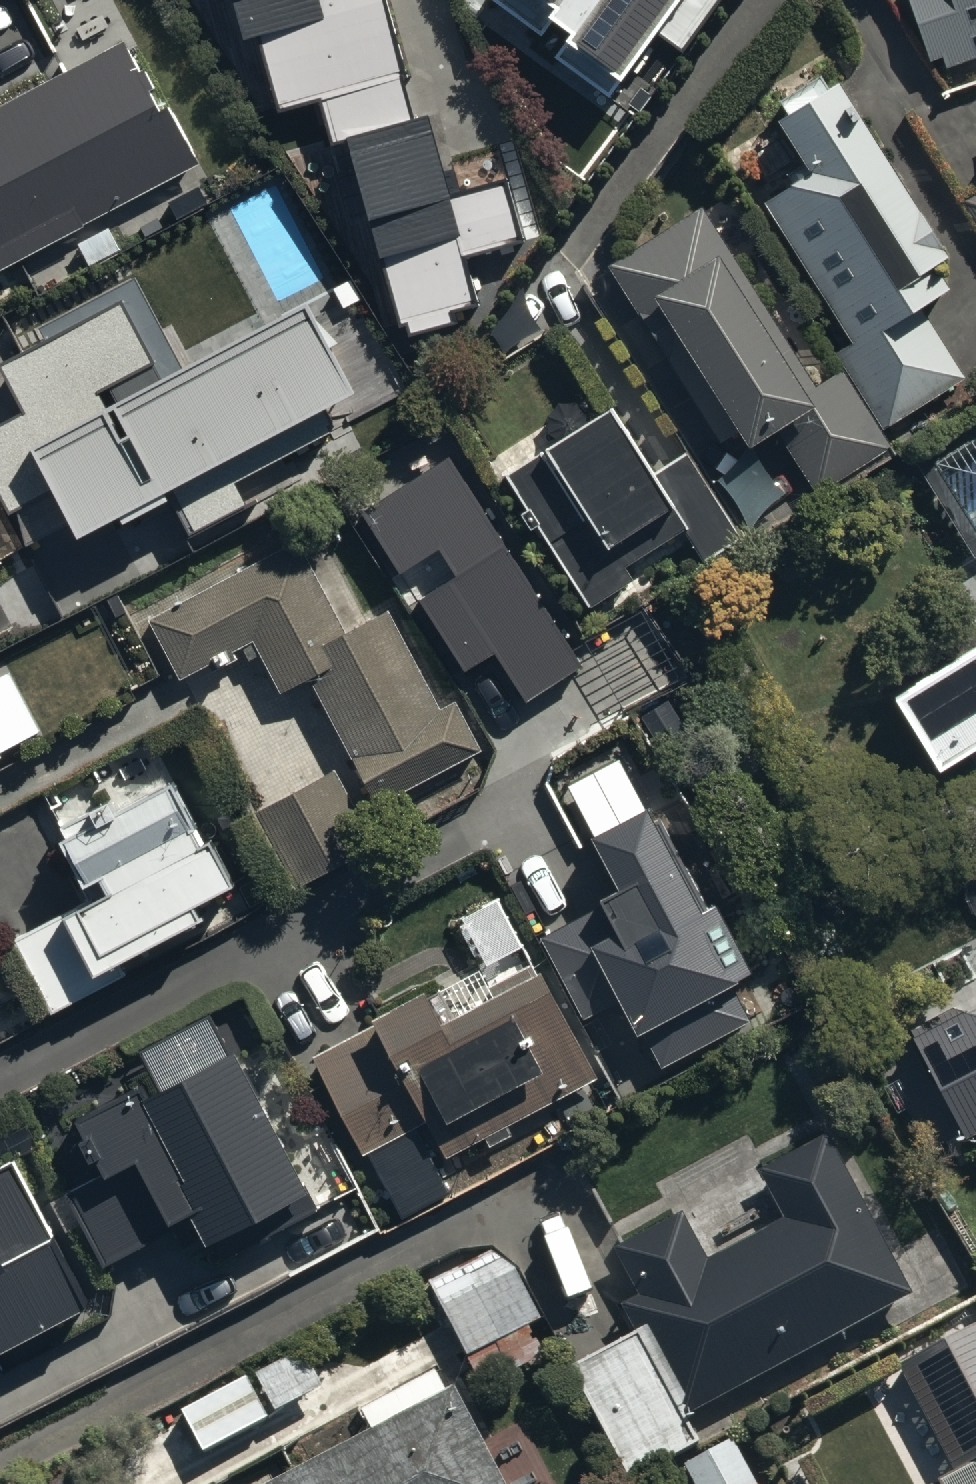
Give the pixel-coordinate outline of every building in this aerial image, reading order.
[(258,37),(277,108),(318,97),(331,145),(347,140),(401,341),(474,321),(457,258),(523,240),(507,182),(451,197),(430,120),(412,125),(379,0),(231,0),(242,42),(258,37)] [(612,98),(656,37),(680,55),(720,0),(489,0),(540,37),(553,19),(574,34),(556,58),(612,98)] [(928,53),(942,49),(947,63),(975,53),(975,0),(909,0),(928,53)] [(200,162),(136,34),(0,102),(0,261),(200,162)] [(854,344),(841,352),(887,430),(968,382),(919,300),(948,284),(932,257),(944,250),(841,76),(779,113),(813,170),(767,197),(849,337),(854,344)] [(975,220),(975,190),(962,198),(975,220)] [(717,433),(734,423),(742,436),(773,417),(817,489),(888,446),(839,366),(812,383),(701,203),(609,259),(717,433)] [(249,507),(236,482),(336,430),(325,409),(354,394),(307,303),(180,369),(134,281),(42,328),(48,340),(0,366),(0,372),(22,414),(0,426),(0,499),(8,515),(49,494),(77,546),(171,498),(191,537),(249,507)] [(504,465),(591,606),(633,579),(623,564),(683,526),(704,561),(741,538),(688,452),(654,473),(608,397),(544,435),(546,439),(504,465)] [(901,448),(968,552),(975,547),(975,400),(901,448)] [(447,455),(359,512),(400,574),(438,550),(456,577),(418,601),(466,675),(495,657),(526,705),(585,667),(447,455)] [(297,536),(147,615),(177,672),(252,633),(282,689),(310,675),(375,799),(481,744),(455,694),(438,702),(385,601),(342,623),(297,536)] [(894,697),(941,773),(975,752),(975,646),(894,697)] [(103,879),(10,930),(45,994),(201,907),(192,891),(230,870),(205,825),(197,830),(161,765),(53,826),(80,874),(96,866),(103,879)] [(337,765),(247,810),(284,885),(374,841),(337,765)] [(377,1021),(312,1055),(360,1146),(425,1112),(445,1149),(483,1129),(488,1139),(506,1130),(499,1118),(593,1069),(569,1023),(618,998),(635,1031),(754,969),(714,893),(700,900),(645,796),(577,831),(607,887),(516,935),(531,963),(437,1011),(420,978),(369,1005),(377,1021)] [(964,1127),(975,1121),(975,1008),(952,999),(908,1024),(964,1127)] [(137,1077),(73,1109),(103,1167),(64,1186),(102,1261),(175,1225),(166,1206),(188,1195),(204,1228),(301,1179),(229,1036),(140,1082),(137,1077)] [(636,1326),(566,1364),(628,1479),(699,1440),(685,1414),(911,1291),(825,1133),(757,1169),(783,1217),(706,1259),(679,1209),(611,1246),(636,1292),(622,1300),(636,1326)] [(82,1297),(11,1159),(0,1164),(0,1339),(82,1297)] [(532,1314),(495,1243),(424,1280),(461,1351),(532,1314)] [(892,1364),(945,1469),(928,1477),(932,1483),(975,1483),(975,1322),(892,1364)] [(262,1483),(503,1483),(452,1385),(444,1389),(433,1367),(359,1405),(370,1428),(262,1483)] [(265,1414),(246,1376),(181,1408),(201,1447),(265,1414)] [(678,1460),(690,1483),(749,1483),(726,1437),(678,1460)]
